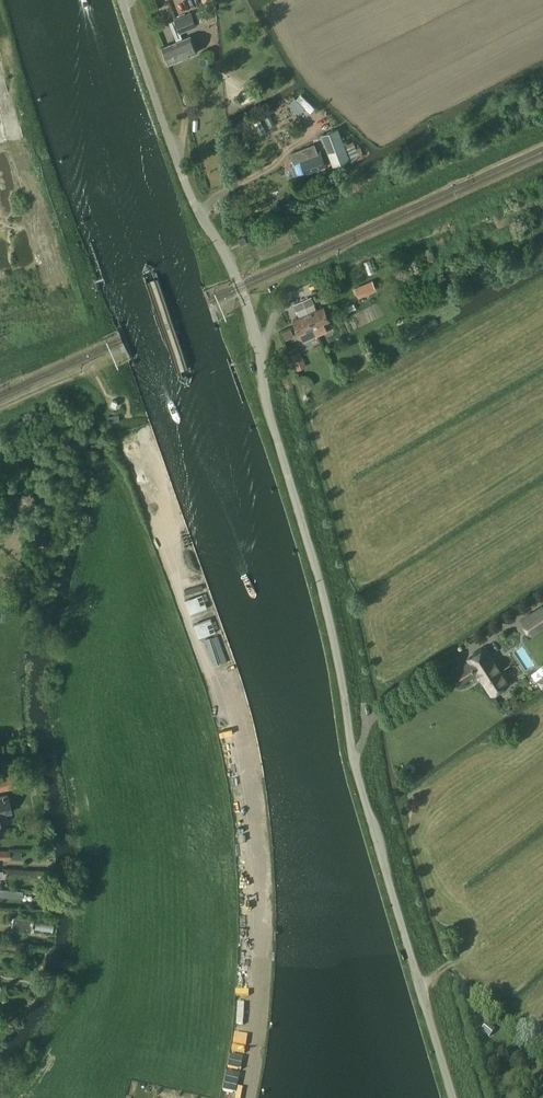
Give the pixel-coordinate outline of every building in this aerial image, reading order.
[(155,3),(144,8),(146,13),(147,12),(157,8),(155,3)] [(190,12),(174,19),(180,33),(186,30),(196,26),(194,20),(190,12)] [(162,47),(169,64),(197,52),(190,36),(162,47)] [(252,89),(239,94),(242,103),(255,97),(252,89)] [(301,94),(296,98),(310,112),(315,107),(301,94)] [(338,128),(321,134),(333,166),(350,159),(351,161),(363,157),(357,140),(345,145),(338,128)] [(314,144),(291,153),(294,162),(292,166),(297,178),(306,174),(305,173),(325,165),(321,155),(319,156),(314,144)] [(238,238),(241,244),(247,241),(245,235),(238,238)] [(354,288),(359,298),(377,290),(372,280),(354,288)] [(324,306),(317,309),(314,303),(306,307),(318,335),(328,331),(324,322),(330,320),(324,306)] [(345,307),(348,313),(357,309),(354,303),(351,304),(345,307)] [(299,333),(300,333),(303,341),(318,335),(306,307),(297,311),(299,317),(293,320),(299,333)] [(307,366),(300,350),(291,354),(298,370),(307,366)] [(187,600),(192,613),(209,608),(204,594),(187,600)] [(542,628),(542,604),(520,619),(531,636),(542,628)] [(195,624),(200,638),(218,632),(213,618),(195,624)] [(486,646),(467,658),(469,661),(451,672),(459,685),(477,673),(491,695),(510,683),(486,646)] [(20,785),(33,783),(31,769),(17,771),(0,774),(0,790),(20,786),(20,785)] [(7,822),(6,813),(11,812),(8,795),(0,797),(0,823),(7,822)] [(45,817),(35,818),(37,826),(46,825),(45,817)] [(20,898),(21,890),(0,888),(0,896),(20,898)] [(11,929),(31,932),(33,919),(14,916),(11,929)] [(54,925),(38,922),(36,929),(53,933),(54,925)] [(15,952),(16,944),(0,941),(0,949),(15,952)] [(488,1023),(481,1030),(490,1038),(496,1030),(488,1023)]
